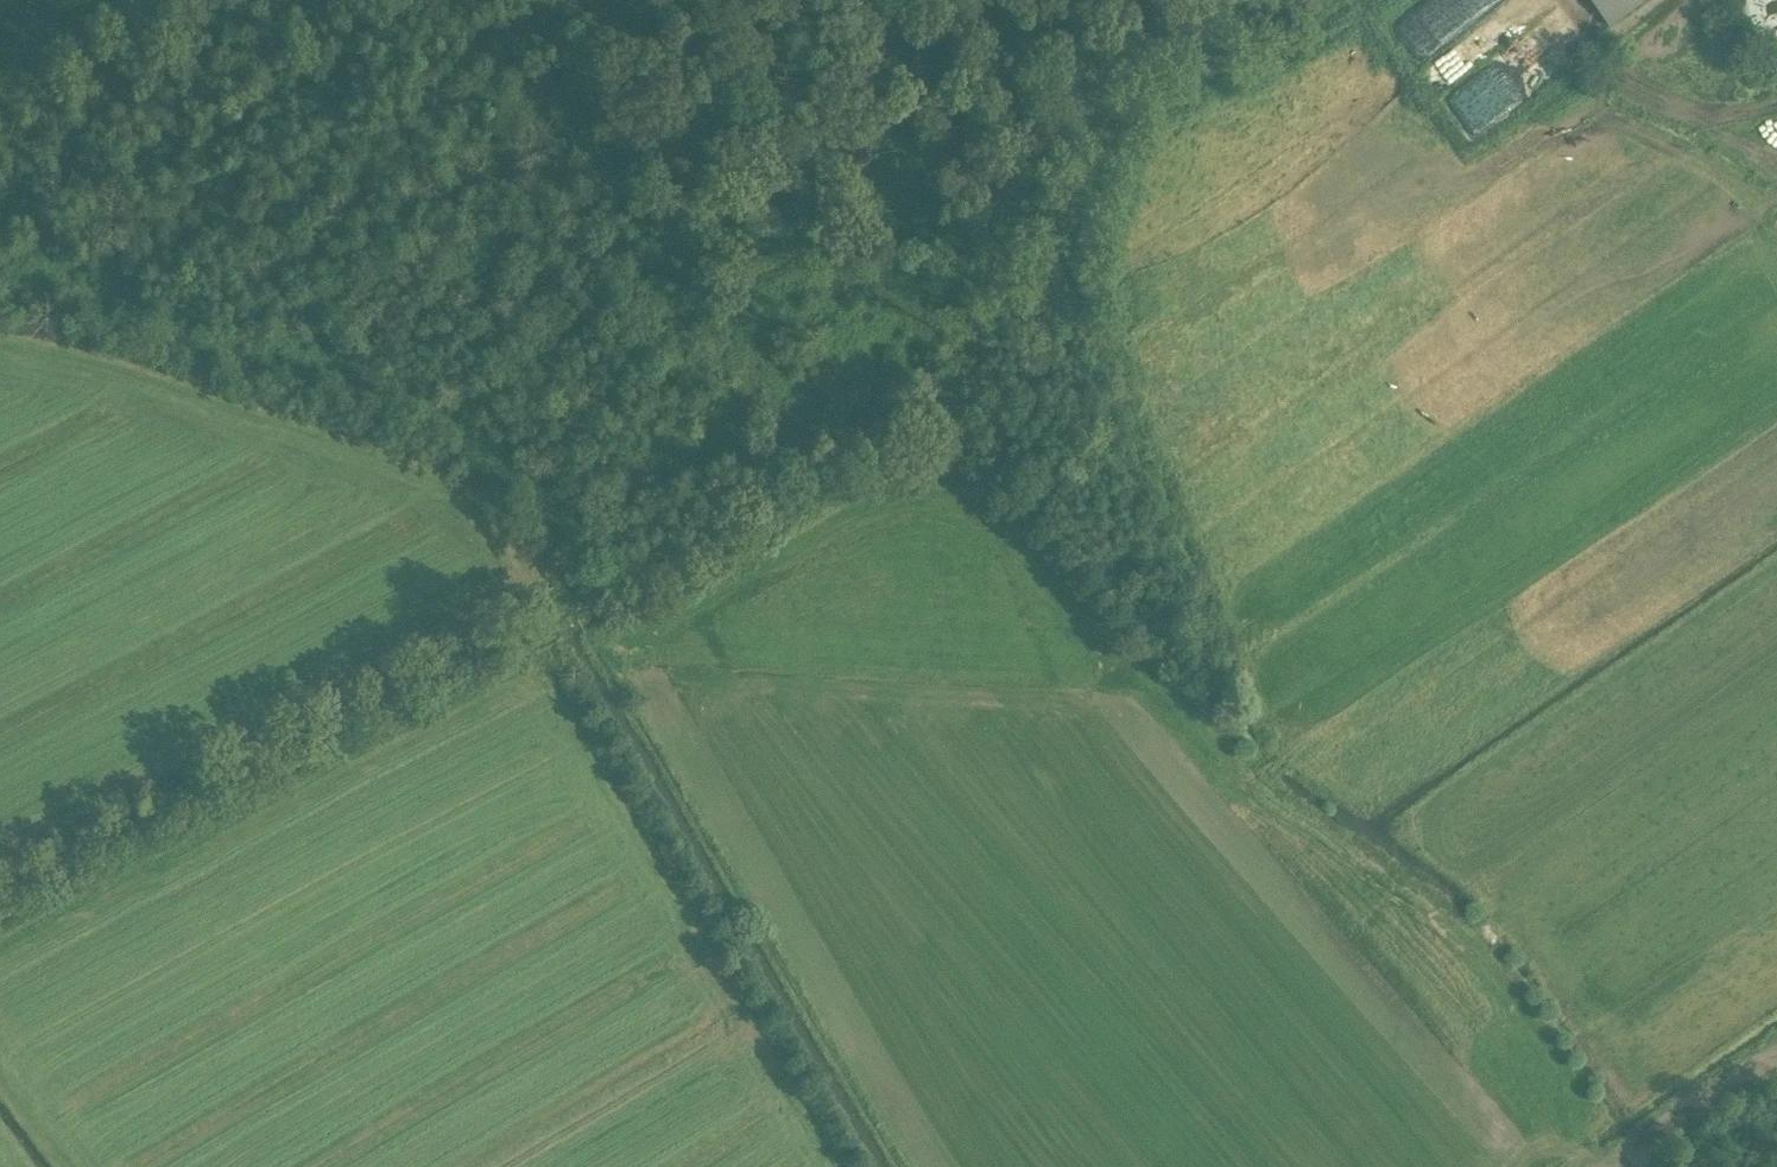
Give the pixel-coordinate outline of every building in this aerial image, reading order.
[(1645,0),(1588,0),(1608,27),(1645,0)]
